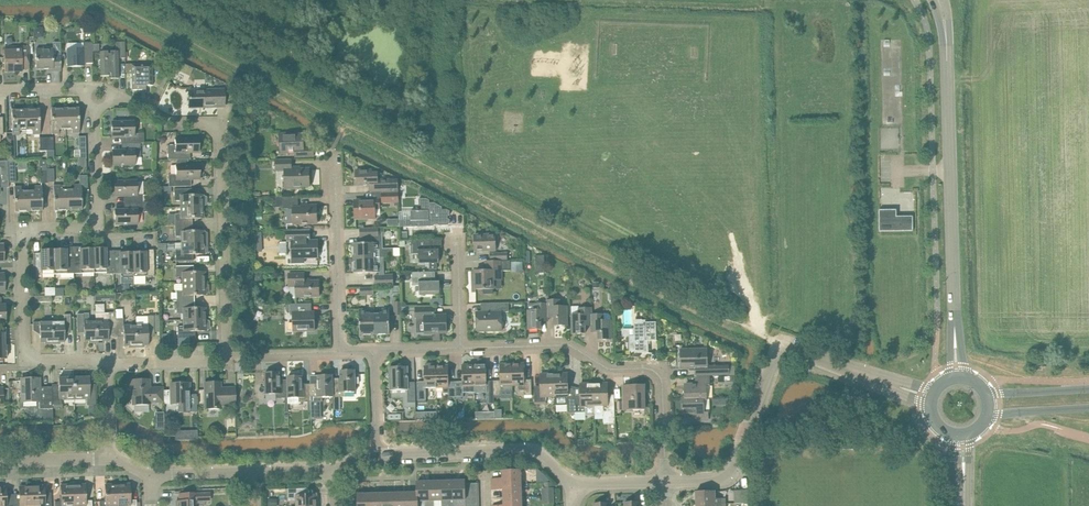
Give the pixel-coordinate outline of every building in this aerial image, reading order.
[(67,49),(67,55),(68,66),(81,66),(81,63),(93,63),(92,42),(83,43),(83,49),(67,49)] [(98,68),(101,70),(101,76),(111,76),(111,79),(118,78),(118,58),(125,58),(125,42),(115,42),(116,51),(100,52),(100,58),(98,60),(98,68)] [(4,50),(4,61),(4,72),(22,72),(22,69),(29,69),(29,46),(13,47),(13,50),(4,50)] [(36,50),(36,58),(36,69),(53,69),(53,71),(61,70),(61,55),(53,55),(53,49),(36,50)] [(166,60),(162,58),(158,66),(162,69),(166,60)] [(131,72),(131,79),(131,90),(142,89),(142,85),(153,85),(152,66),(146,66),(146,64),(132,64),(133,72),(131,72)] [(189,90),(189,97),(189,108),(224,107),(224,89),(189,90)] [(64,109),(65,129),(72,129),(73,133),(80,133),(79,108),(64,109)] [(39,109),(25,110),(25,130),(32,130),(32,134),(40,134),(39,109)] [(65,129),(64,109),(51,109),(52,133),(59,133),(59,129),(65,129)] [(25,130),(25,110),(12,110),(12,135),(19,135),(19,130),(25,130)] [(125,143),(140,143),(144,143),(144,133),(134,133),(134,121),(112,122),(112,137),(125,137),(125,143)] [(295,157),(302,157),(313,156),(313,147),(304,148),(303,135),(299,135),(299,134),(291,134),(291,133),(280,134),(281,154),(295,153),(295,157)] [(168,160),(175,159),(177,159),(186,159),(187,159),(186,153),(199,152),(198,137),(175,138),(175,145),(168,145),(168,160)] [(140,143),(125,143),(125,150),(112,150),(113,166),(135,165),(135,157),(141,157),(140,143)] [(15,160),(14,160),(7,161),(8,183),(16,183),(16,172),(15,160)] [(285,170),(285,189),(296,188),(296,187),(310,186),(309,169),(292,169),(291,160),(276,160),(276,171),(285,170)] [(7,161),(0,161),(0,188),(9,187),(8,183),(7,161)] [(171,186),(176,186),(187,186),(187,180),(200,179),(199,164),(186,165),(177,165),(175,165),(176,174),(168,175),(168,187),(171,186)] [(382,192),(399,192),(398,181),(390,182),(390,179),(378,179),(378,173),(372,173),(372,170),(356,170),(356,186),(371,185),(371,193),(382,192)] [(67,189),(68,210),(82,209),(81,192),(87,191),(87,175),(79,176),(79,185),(73,185),(73,189),(67,189)] [(128,202),(143,202),(143,195),(137,195),(136,180),(114,181),(115,196),(127,196),(128,202)] [(68,210),(67,189),(60,189),(60,185),(53,186),(54,210),(68,210)] [(27,191),(29,211),(43,211),(42,186),(35,186),(35,191),(27,191)] [(29,211),(27,191),(21,191),(21,187),(14,187),(15,212),(29,211)] [(180,207),(203,206),(207,204),(207,197),(203,196),(203,195),(188,195),(188,189),(173,189),(174,201),(180,200),(180,207)] [(399,192),(382,192),(383,202),(399,202),(399,192)] [(298,203),(298,196),(282,196),(282,208),(293,208),(294,224),(306,223),(317,223),(317,207),(299,207),(299,203),(298,203)] [(420,210),(411,211),(399,211),(400,228),(432,226),(435,225),(438,225),(447,225),(450,223),(450,220),(448,218),(448,216),(450,215),(450,211),(440,206),(426,198),(419,199),(420,210)] [(380,200),(371,200),(360,200),(360,203),(355,203),(355,219),(367,218),(367,217),(376,217),(375,208),(380,208),(380,200)] [(147,202),(143,202),(128,202),(128,209),(115,209),(116,225),(138,224),(137,212),(147,212),(147,202)] [(203,206),(180,207),(180,213),(174,213),(174,225),(189,224),(189,218),(204,218),(203,206)] [(879,231),(913,231),(913,230),(912,217),(897,217),(897,210),(879,210),(879,231)] [(189,231),(189,224),(174,225),(174,236),(180,236),(181,243),(208,242),(207,233),(204,231),(189,231)] [(360,237),(379,237),(378,229),(360,229),(360,237)] [(307,230),(296,230),(287,230),(288,242),(292,242),(292,263),(305,263),(304,258),(318,257),(318,255),(320,255),(320,249),(318,249),(318,240),(307,241),(307,230)] [(495,234),(485,235),(474,235),(474,251),(496,250),(495,234)] [(420,262),(428,262),(439,262),(438,253),(439,253),(439,247),(432,247),(431,240),(411,240),(411,253),(419,253),(420,262)] [(208,242),(181,243),(181,249),(175,249),(175,261),(190,261),(190,254),(205,254),(205,253),(208,251),(208,242)] [(354,259),(375,258),(375,250),(379,250),(379,243),(354,243),(354,259)] [(73,273),(73,247),(64,247),(64,249),(52,250),(54,274),(73,273)] [(83,247),(73,247),(73,273),(93,273),(92,248),(83,249),(83,247)] [(113,274),(112,251),(106,251),(106,248),(92,248),(93,273),(106,272),(107,274),(113,274)] [(132,252),(133,277),(154,276),(154,249),(143,250),(143,252),(132,252)] [(54,274),(52,250),(40,250),(40,253),(34,253),(34,276),(42,276),(42,274),(54,274)] [(122,250),(112,251),(113,274),(120,273),(120,277),(133,277),(132,252),(123,253),(122,250)] [(545,255),(536,256),(536,264),(545,264),(545,255)] [(375,258),(354,259),(355,273),(380,272),(380,266),(375,266),(375,258)] [(512,272),(524,271),(524,260),(511,260),(512,272)] [(484,294),(492,293),(492,288),(494,288),(493,280),(498,280),(497,271),(502,271),(501,261),(486,261),(486,271),(475,271),(476,289),(484,289),(484,294)] [(182,284),(205,283),(205,272),(190,272),(190,266),(175,266),(176,277),(182,277),(182,284)] [(420,294),(428,294),(439,294),(439,285),(440,285),(440,279),(433,279),(432,271),(412,272),(412,286),(420,286),(420,294)] [(296,297),(308,297),(319,297),(319,280),(304,281),(304,273),(289,274),(289,287),(296,287),(296,297)] [(376,287),(394,286),(393,275),(375,275),(376,287)] [(205,283),(182,284),(182,290),(176,290),(176,301),(191,302),(191,295),(206,295),(206,294),(209,292),(209,285),(205,284),(205,283)] [(548,318),(554,317),(554,325),(568,325),(567,307),(560,307),(560,300),(547,301),(547,304),(548,318)] [(191,302),(176,301),(177,313),(183,312),(183,319),(206,319),(206,308),(191,308),(191,302)] [(293,313),(293,320),(294,331),(315,331),(314,311),(312,311),(312,303),(290,304),(290,311),(291,313),(293,313)] [(509,312),(509,303),(481,303),(481,312),(476,312),(477,331),(502,331),(501,312),(509,312)] [(547,304),(535,304),(535,311),(528,311),(528,329),(542,329),(541,321),(548,321),(548,318),(547,304)] [(446,315),(435,315),(434,307),(416,307),(416,319),(425,319),(425,333),(447,333),(446,315)] [(375,334),(374,314),(367,314),(367,309),(360,309),(360,335),(375,334)] [(374,314),(375,334),(390,334),(389,309),(382,309),(382,314),(374,314)] [(592,325),(591,315),(591,309),(579,309),(579,315),(571,316),(572,334),(585,333),(585,325),(591,325),(592,325)] [(116,329),(116,318),(115,313),(108,313),(108,320),(95,320),(97,343),(104,342),(104,341),(109,341),(108,330),(116,329)] [(97,343),(95,320),(83,320),(83,318),(83,314),(77,314),(77,330),(84,330),(84,341),(89,341),(89,343),(97,343)] [(147,324),(135,325),(136,347),(144,347),(144,345),(149,345),(148,332),(155,332),(154,315),(147,315),(147,324)] [(592,325),(591,325),(591,332),(598,332),(598,340),(612,339),(611,321),(604,321),(603,315),(591,315),(592,325)] [(123,318),(116,318),(116,329),(116,335),(124,335),(124,346),(129,346),(129,347),(136,347),(135,325),(123,325),(123,318)] [(206,321),(206,319),(183,319),(183,326),(177,326),(178,338),(192,338),(192,331),(207,331),(207,330),(210,328),(210,322),(206,321)] [(52,322),(52,344),(60,344),(60,342),(65,342),(64,321),(52,322)] [(626,337),(626,340),(627,351),(636,351),(636,353),(651,353),(651,344),(649,344),(649,341),(658,340),(658,323),(649,323),(649,321),(635,321),(635,336),(626,337)] [(52,344),(52,322),(33,322),(33,331),(40,330),(40,342),(45,342),(45,344),(52,344)] [(696,376),(729,375),(728,366),(707,366),(707,349),(680,349),(681,369),(696,369),(696,376)] [(500,380),(493,380),(494,396),(501,396),(501,386),(513,386),(512,363),(500,364),(500,380)] [(519,390),(524,390),(525,395),(532,395),(532,379),(525,380),(524,363),(512,363),(513,386),(519,385),(519,390)] [(474,387),(474,364),(462,365),(462,381),(456,381),(456,397),(464,397),(463,393),(468,393),(468,387),(474,387)] [(494,396),(493,380),(487,381),(486,364),(474,364),(474,387),(487,386),(487,396),(494,396)] [(456,397),(456,381),(449,382),(449,365),(436,366),(437,388),(443,387),(443,393),(449,393),(449,397),(456,397)] [(416,406),(416,402),(415,382),(408,382),(407,366),(390,367),(390,374),(387,377),(390,380),(391,397),(402,397),(403,406),(416,406)] [(437,388),(436,366),(424,366),(425,382),(418,383),(418,398),(425,398),(425,388),(437,388)] [(341,379),(333,379),(334,397),(345,397),(345,392),(356,392),(355,370),(341,370),(341,379)] [(288,399),(288,380),(280,380),(280,372),(265,372),(266,395),(277,394),(277,399),(288,399)] [(555,397),(554,373),(540,374),(541,389),(534,389),(535,404),(546,404),(546,397),(555,397)] [(567,373),(554,373),(555,397),(563,397),(563,405),(568,405),(568,414),(575,414),(574,399),(568,399),(567,373)] [(334,397),(333,379),(333,375),(318,375),(318,384),(311,384),(312,402),(323,402),(323,397),(334,397)] [(288,376),(288,380),(288,399),(289,404),(300,403),(300,402),(312,402),(311,384),(302,384),(302,376),(288,376)] [(735,376),(719,377),(719,384),(736,384),(735,376)] [(74,399),(73,377),(59,378),(59,385),(52,385),(52,387),(52,406),(62,406),(62,399),(74,399)] [(89,377),(73,377),(74,399),(87,398),(87,406),(97,405),(96,384),(90,384),(89,377)] [(52,406),(52,387),(40,387),(39,378),(21,379),(22,402),(39,401),(39,408),(44,408),(44,419),(53,419),(52,406)] [(685,399),(703,399),(706,399),(706,386),(710,386),(710,378),(696,378),(696,385),(685,385),(685,399)] [(163,401),(163,398),(163,387),(150,388),(150,379),(132,380),(132,405),(150,404),(150,402),(163,401)] [(235,405),(235,398),(234,388),(220,388),(220,382),(210,382),(210,388),(205,388),(205,409),(220,408),(220,405),(235,405)] [(197,412),(197,405),(197,394),(188,394),(188,383),(171,383),(171,403),(179,403),(179,412),(197,412)] [(594,415),(594,383),(580,383),(581,399),(574,399),(575,414),(586,414),(586,415),(594,415)] [(594,383),(594,415),(603,415),(603,425),(615,424),(614,398),(608,398),(607,383),(594,383)] [(624,410),(634,409),(645,409),(644,385),(623,386),(624,410)] [(703,399),(685,399),(683,399),(683,413),(694,413),(694,420),(708,419),(708,412),(704,412),(703,399)] [(492,484),(521,483),(521,469),(502,470),(503,478),(491,478),(492,484)] [(453,481),(454,505),(460,505),(459,500),(466,500),(466,498),(466,491),(465,483),(465,480),(453,481)] [(429,481),(417,482),(417,492),(418,492),(418,501),(425,501),(425,505),(430,505),(429,481)] [(429,481),(430,505),(435,505),(435,501),(442,501),(441,481),(429,481)] [(453,481),(441,481),(442,501),(449,500),(449,505),(454,505),(453,481)] [(118,505),(125,505),(137,505),(136,500),(130,500),(130,483),(118,484),(118,505)] [(521,483),(492,484),(492,490),(503,490),(503,497),(522,497),(521,483)] [(73,484),(61,485),(61,501),(55,502),(55,505),(74,505),(73,484)] [(73,484),(74,505),(92,505),(92,500),(86,500),(85,484),(73,484)] [(118,484),(105,484),(106,501),(99,501),(100,505),(114,505),(118,505),(118,484)] [(32,505),(51,505),(51,498),(45,499),(44,485),(32,486),(32,505)] [(32,486),(19,486),(20,500),(13,500),(13,505),(32,505),(32,486)] [(0,487),(0,505),(13,505),(13,500),(6,500),(6,487),(0,487)] [(317,494),(304,495),(303,488),(288,489),(288,502),(296,501),(296,505),(317,505),(317,494)] [(553,488),(544,488),(544,496),(553,496),(553,488)] [(696,505),(722,504),(721,498),(715,499),(715,491),(696,491),(696,505)] [(417,492),(405,493),(406,505),(418,505),(418,501),(418,492),(417,492)] [(370,494),(370,505),(382,505),(381,493),(370,494)] [(381,493),(382,505),(394,505),(394,493),(381,493)] [(394,493),(394,505),(406,505),(405,493),(394,493)] [(205,505),(205,501),(209,501),(209,494),(190,494),(190,501),(176,501),(176,505),(199,505),(205,505)] [(370,494),(358,494),(358,505),(370,505),(370,494)] [(553,496),(544,496),(545,504),(553,504),(553,496)] [(503,497),(504,505),(492,505),(522,505),(522,497),(503,497)]
